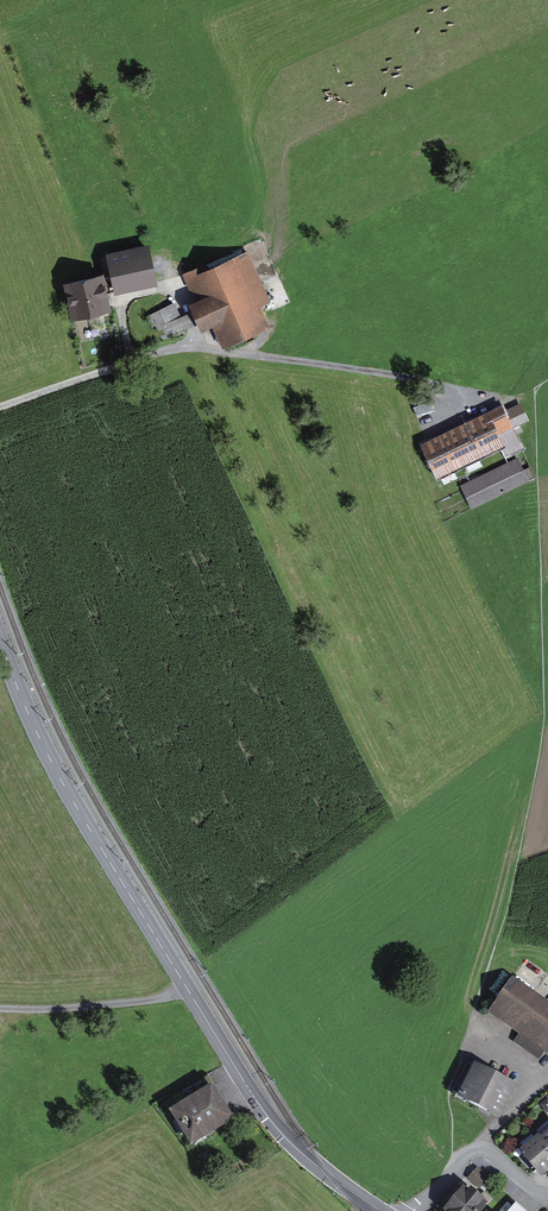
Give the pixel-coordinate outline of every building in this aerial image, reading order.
[(146,251),(110,258),(117,292),(153,285),(146,251)] [(251,252),(189,272),(220,348),(282,324),(251,252)] [(100,279),(67,287),(76,320),(108,312),(100,279)] [(171,290),(144,304),(154,324),(182,310),(171,290)] [(533,416),(526,400),(512,406),(519,422),(533,416)] [(507,402),(428,439),(444,473),(514,441),(502,415),(512,411),(507,402)] [(533,477),(522,455),(465,481),(475,503),(533,477)] [(547,1041),(547,996),(522,977),(500,1006),(547,1041)] [(460,1090),(499,1111),(517,1080),(478,1058),(460,1090)] [(174,1110),(192,1139),(230,1116),(211,1087),(174,1110)] [(539,1136),(547,1146),(547,1129),(539,1136)] [(547,1167),(547,1146),(539,1136),(523,1149),(542,1172),(547,1167)] [(458,1210),(485,1210),(495,1199),(472,1181),(452,1205),(458,1210)] [(512,1210),(528,1210),(519,1203),(512,1210)]
